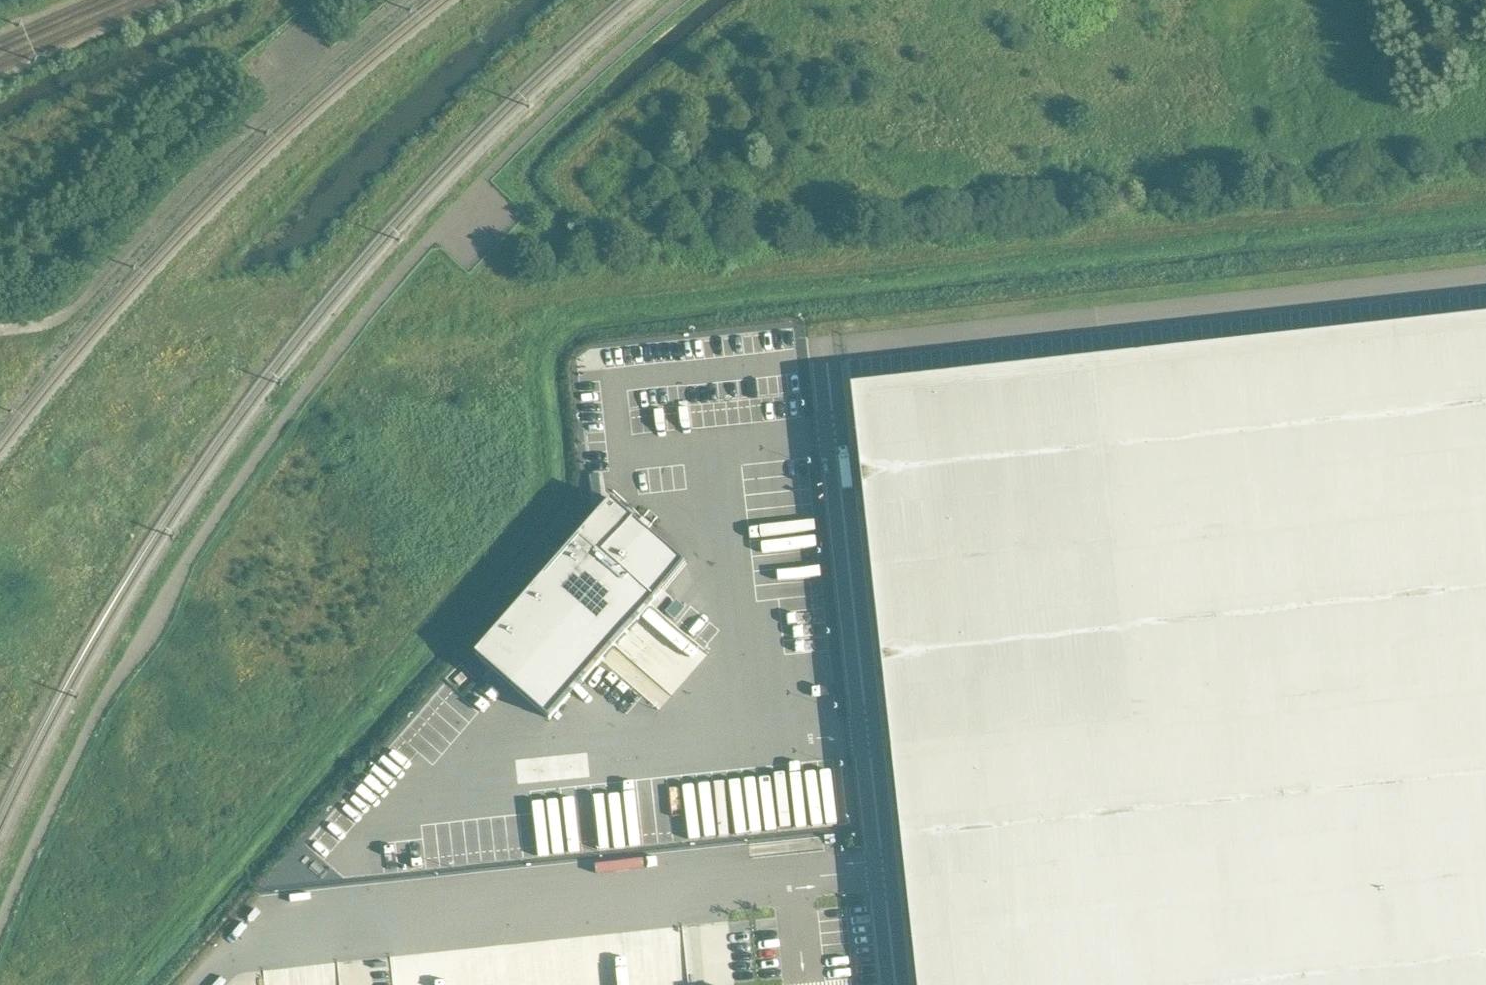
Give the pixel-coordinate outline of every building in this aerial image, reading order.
[(854,387),(919,984),(1485,984),(1485,317),(854,387)] [(613,499),(476,655),(550,719),(687,563),(613,499)] [(634,711),(634,720),(655,720),(655,710),(634,711)]
